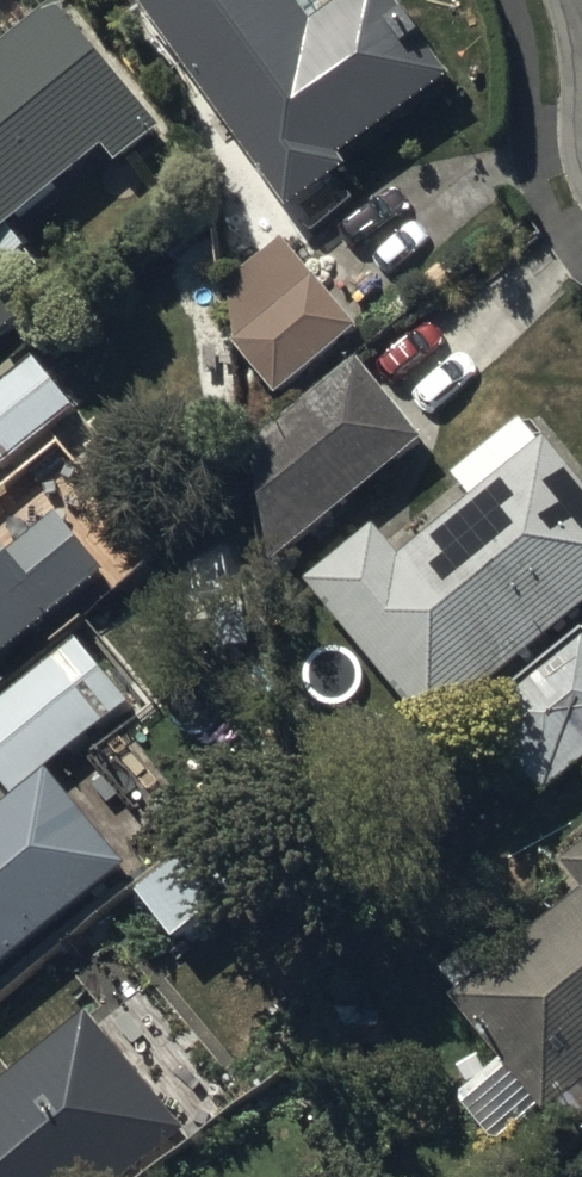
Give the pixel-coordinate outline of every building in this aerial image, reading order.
[(454,89),(389,0),(312,0),(296,12),(287,0),(129,0),(291,223),(352,179),(344,168),(454,89)] [(107,159),(140,199),(192,156),(87,29),(78,37),(62,17),(0,68),(0,246),(107,159)] [(361,339),(288,253),(233,299),(239,355),(282,405),(361,339)] [(27,326),(0,294),(0,348),(27,326)] [(419,437),(355,359),(216,473),(281,551),(419,437)] [(0,387),(0,463),(72,407),(35,360),(0,387)] [(581,626),(581,493),(526,427),(455,486),(475,510),(405,568),(381,540),(312,598),(434,744),(581,626)] [(110,585),(62,528),(14,569),(0,552),(0,678),(110,585)] [(17,806),(134,706),(83,645),(0,713),(0,786),(17,806)] [(534,693),(581,755),(581,655),(534,693)] [(49,786),(0,827),(0,987),(128,878),(49,786)] [(566,882),(581,901),(581,869),(566,882)] [(571,915),(557,898),(448,987),(461,1004),(453,1010),(504,1073),(458,1110),(513,1176),(546,1176),(581,1147),(581,906),(571,915)] [(0,1075),(0,1176),(118,1176),(181,1125),(83,1007),(0,1075)]
